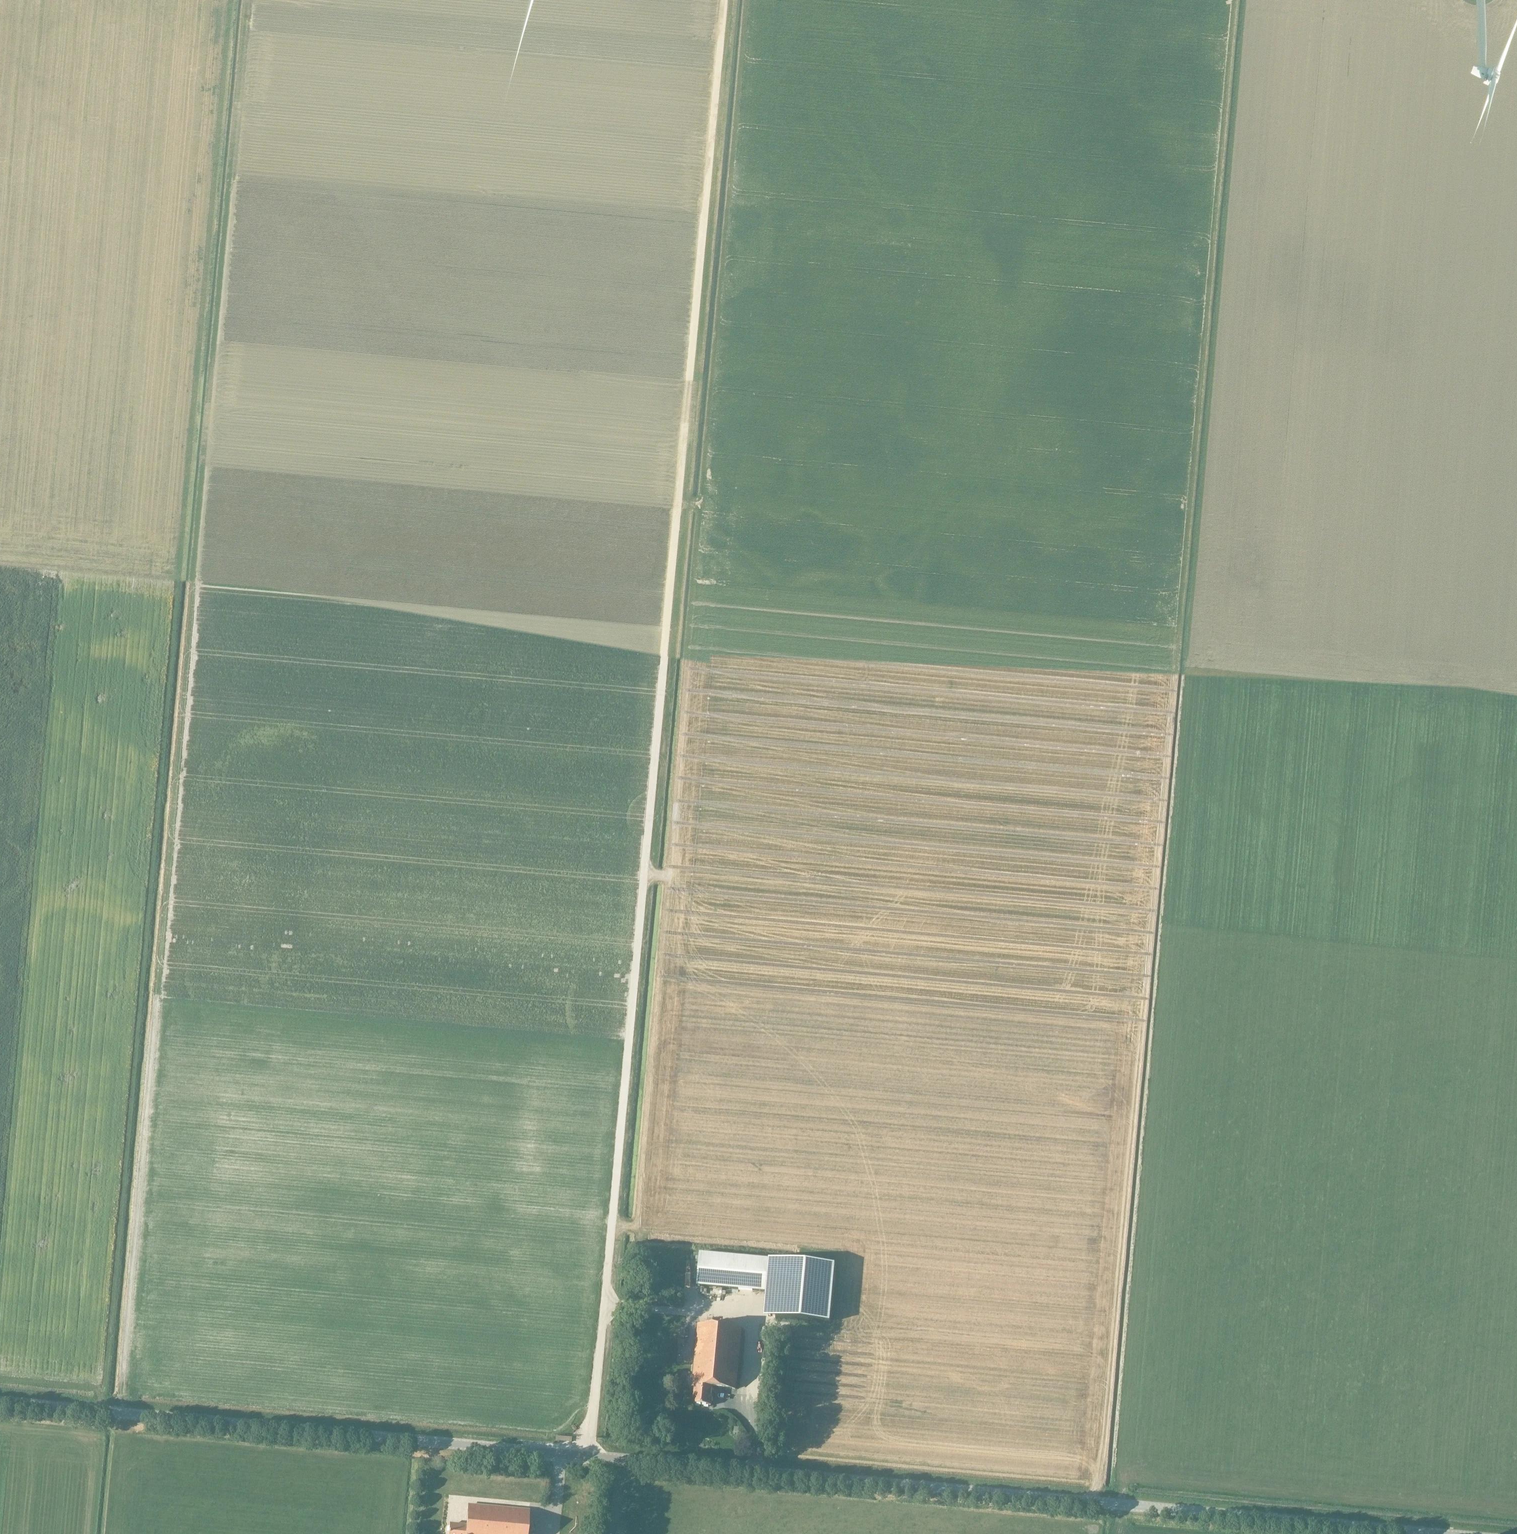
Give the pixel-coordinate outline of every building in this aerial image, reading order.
[(696,1287),(766,1293),(769,1260),(699,1254),(696,1287)] [(769,1260),(766,1293),(764,1316),(826,1322),(831,1265),(769,1260)] [(735,1389),(741,1329),(698,1325),(694,1388),(695,1388),(693,1404),(711,1406),(712,1386),(735,1389)] [(529,1511),(469,1504),(468,1526),(450,1525),(449,1533),(527,1533),(529,1511)]
